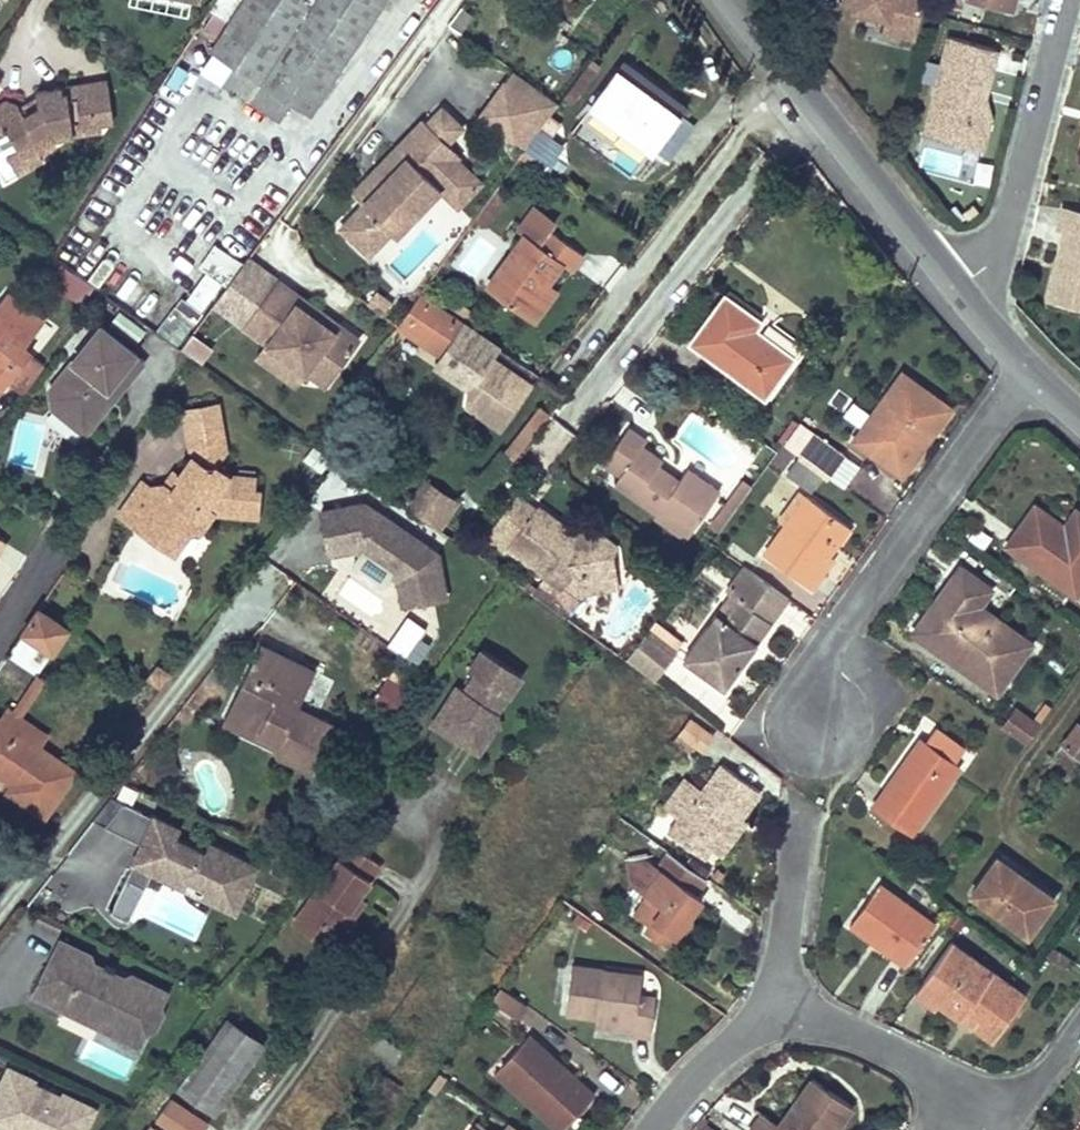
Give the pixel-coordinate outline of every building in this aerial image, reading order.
[(274,12),(255,0),(242,0),(210,49),(235,66),(224,84),(228,87),(274,12)] [(274,12),(344,58),(382,0),(255,0),(274,12)] [(833,12),(912,36),(923,0),(837,0),(833,12)] [(460,5),(447,22),(459,31),(472,14),(460,5)] [(540,20),(557,32),(565,20),(548,8),(540,20)] [(309,112),(344,58),(274,12),(228,87),(276,117),(288,100),(309,112)] [(933,83),(921,130),(963,141),(966,129),(983,133),(989,112),(985,96),(981,95),(972,93),(978,64),(988,66),(994,44),(945,32),(940,54),(950,57),(944,86),(933,83)] [(235,66),(210,49),(199,68),(224,84),(235,66)] [(950,57),(940,54),(933,83),(944,86),(950,57)] [(166,81),(181,89),(191,69),(175,61),(166,81)] [(651,82),(624,63),(592,108),(652,151),(677,115),(644,91),(651,82)] [(988,66),(978,64),(972,93),(981,95),(988,66)] [(523,147),(539,125),(556,102),(511,69),(479,114),(523,147)] [(56,86),(57,91),(103,85),(102,79),(56,86)] [(684,105),(651,82),(644,91),(677,115),(684,105)] [(0,104),(0,136),(9,131),(19,148),(9,154),(19,172),(45,160),(41,153),(51,143),(50,137),(88,131),(87,124),(96,122),(108,120),(103,85),(57,91),(56,86),(33,90),(37,98),(42,106),(28,114),(24,106),(23,102),(7,100),(0,104)] [(42,106),(37,98),(24,106),(28,114),(42,106)] [(421,117),(395,145),(405,154),(362,200),(363,201),(391,228),(395,232),(439,185),(433,179),(454,156),(458,152),(445,140),(460,124),(440,104),(424,120),(421,117)] [(96,122),(87,124),(88,131),(97,130),(96,122)] [(546,129),(539,125),(523,147),(519,152),(529,156),(535,157),(540,157),(544,155),(549,150),(551,144),(552,139),(550,133),(546,129)] [(963,141),(921,130),(919,139),(978,154),(983,133),(966,129),(963,141)] [(0,136),(0,169),(7,181),(19,172),(9,154),(19,148),(9,131),(0,136)] [(637,172),(646,149),(624,141),(616,164),(637,172)] [(351,191),(362,200),(405,154),(395,145),(351,191)] [(480,180),(454,156),(433,179),(439,185),(456,204),(480,180)] [(485,223),(508,193),(495,184),(474,215),(485,223)] [(340,225),(368,252),(391,228),(363,201),(340,225)] [(1048,297),(1079,305),(1079,212),(1062,208),(1058,228),(1064,229),(1057,261),(1064,261),(1063,272),(1055,271),(1048,297)] [(522,233),(485,286),(525,314),(549,281),(562,262),(571,268),(582,253),(548,228),(537,244),(522,233)] [(1064,261),(1057,261),(1055,271),(1063,272),(1064,261)] [(324,300),(282,271),(249,318),(330,375),(363,328),(343,313),(338,319),(319,306),(324,300)] [(86,303),(93,281),(70,274),(64,297),(86,303)] [(122,300),(147,310),(157,283),(133,274),(122,300)] [(534,320),(556,287),(549,281),(525,314),(534,320)] [(38,318),(1,289),(0,290),(0,383),(13,366),(26,349),(18,344),(38,318)] [(376,291),(367,302),(395,323),(397,320),(403,312),(376,291)] [(437,361),(469,384),(465,404),(497,428),(528,387),(489,358),(497,347),(418,293),(403,312),(397,320),(444,353),(437,361)] [(757,322),(724,297),(693,338),(762,392),(790,357),(753,329),(757,322)] [(98,324),(45,387),(47,405),(68,405),(87,422),(105,402),(100,398),(106,389),(102,386),(116,369),(108,362),(123,345),(98,324)] [(197,337),(188,353),(203,362),(213,346),(197,337)] [(126,378),(140,360),(123,345),(108,362),(116,369),(102,386),(106,389),(100,398),(105,402),(112,394),(126,378)] [(0,383),(0,391),(11,400),(28,378),(13,366),(0,383)] [(901,475),(949,408),(900,374),(852,440),(901,475)] [(215,403),(182,408),(185,425),(218,420),(215,403)] [(47,405),(80,432),(87,422),(68,405),(47,405)] [(515,457),(548,414),(538,407),(505,449),(515,457)] [(218,420),(185,425),(184,425),(190,459),(178,477),(169,491),(164,486),(148,488),(141,483),(131,497),(153,512),(144,526),(160,537),(156,542),(176,556),(194,531),(200,535),(214,516),(258,518),(259,494),(252,493),(252,479),(228,477),(211,466),(223,451),(218,420)] [(692,527),(717,492),(685,470),(678,479),(673,486),(654,472),(659,465),(662,462),(640,446),(644,441),(628,428),(603,464),(619,475),(613,483),(655,513),(660,504),(692,527)] [(826,477),(840,455),(813,436),(797,457),(820,474),(826,477)] [(820,474),(797,457),(785,474),(809,491),(820,474)] [(678,479),(659,465),(654,472),(673,486),(678,479)] [(169,491),(178,477),(173,473),(164,486),(169,491)] [(405,507),(443,530),(461,500),(424,477),(405,507)] [(739,481),(722,505),(731,512),(748,488),(739,481)] [(827,554),(847,526),(796,489),(775,519),(783,525),(763,554),(809,588),(823,569),(818,565),(827,554)] [(118,516),(141,531),(156,542),(160,537),(144,526),(153,512),(131,497),(118,516)] [(518,498),(493,531),(509,544),(506,549),(559,590),(571,576),(579,581),(611,580),(610,559),(593,547),(577,547),(571,543),(574,539),(537,510),(536,512),(518,498)] [(1036,503),(1005,547),(1075,597),(1079,589),(1079,523),(1075,529),(1036,503)] [(324,513),(333,556),(366,550),(388,563),(392,558),(399,563),(396,568),(400,571),(407,604),(448,596),(441,554),(368,504),(324,513)] [(692,527),(660,504),(655,513),(686,535),(692,527)] [(705,527),(714,534),(731,512),(722,505),(705,527)] [(990,538),(976,526),(967,538),(982,548),(990,538)] [(509,544),(493,531),(490,536),(506,549),(509,544)] [(595,538),(574,539),(571,543),(577,547),(593,547),(610,559),(615,553),(595,538)] [(823,569),(832,557),(827,554),(818,565),(823,569)] [(392,558),(388,563),(396,568),(399,563),(392,558)] [(990,590),(959,567),(916,627),(957,658),(955,662),(994,691),(1028,644),(979,605),(990,590)] [(786,598),(742,568),(725,592),(736,600),(723,620),(715,614),(683,659),(723,688),(786,598)] [(37,676),(67,630),(38,610),(7,655),(37,676)] [(418,666),(436,639),(406,618),(387,645),(418,666)] [(644,631),(641,636),(670,656),(673,652),(644,631)] [(641,636),(623,660),(652,683),(670,656),(641,636)] [(298,707),(314,670),(257,644),(225,714),(246,722),(249,734),(261,739),(269,736),(279,741),(277,746),(283,753),(315,767),(335,722),(298,707)] [(459,686),(432,724),(455,740),(470,718),(485,728),(498,728),(499,712),(528,674),(488,644),(471,669),(479,675),(469,693),(459,686)] [(21,715),(44,681),(37,676),(13,709),(21,715)] [(397,718),(412,693),(386,677),(370,702),(397,718)] [(998,727),(1023,744),(1039,722),(1013,704),(998,727)] [(0,716),(0,720),(40,748),(49,734),(21,715),(13,709),(7,705),(0,716)] [(246,722),(225,714),(221,722),(249,734),(246,722)] [(470,718),(455,740),(479,757),(498,728),(485,728),(470,718)] [(43,815),(74,770),(40,748),(0,720),(0,773),(12,782),(7,791),(43,815)] [(678,735),(701,751),(710,737),(687,721),(678,735)] [(1079,764),(1079,724),(1076,721),(1052,756),(1074,772),(1079,764)] [(962,747),(933,727),(923,741),(952,761),(962,747)] [(269,736),(261,739),(277,746),(279,741),(269,736)] [(923,741),(919,739),(873,805),(910,832),(958,764),(952,761),(923,741)] [(738,819),(759,791),(723,765),(703,792),(685,778),(664,807),(680,819),(668,833),(702,858),(708,849),(733,814),(738,819)] [(133,922),(148,878),(243,911),(260,862),(180,834),(184,824),(103,796),(82,857),(125,872),(110,914),(133,922)] [(733,814),(708,849),(721,857),(745,824),(738,819),(733,814)] [(356,895),(378,864),(348,843),(295,917),(316,933),(326,921),(335,927),(340,931),(353,913),(347,908),(356,895)] [(699,895),(709,881),(668,852),(658,866),(662,870),(644,894),(648,898),(634,915),(651,926),(646,933),(658,940),(693,933),(689,915),(703,897),(699,895)] [(1052,895),(996,856),(971,894),(1028,933),(1052,895)] [(928,873),(920,868),(916,876),(923,880),(928,873)] [(937,927),(880,885),(851,926),(873,943),(877,939),(895,953),(892,957),(908,968),(937,927)] [(353,913),(362,899),(356,895),(347,908),(353,913)] [(472,921),(463,915),(459,923),(466,928),(472,921)] [(316,933),(295,917),(291,923),(321,945),(335,927),(326,921),(316,933)] [(877,939),(873,943),(892,957),(895,953),(877,939)] [(91,955),(61,941),(35,995),(65,1009),(69,1000),(84,1008),(92,1007),(103,1012),(97,1024),(111,1031),(116,1022),(124,1026),(130,1039),(141,1045),(152,1024),(157,1026),(164,1010),(159,1008),(167,991),(133,974),(127,976),(117,971),(118,968),(104,961),(102,965),(93,961),(91,955)] [(963,969),(971,957),(953,944),(945,956),(963,969)] [(977,1028),(994,1040),(1026,995),(971,957),(963,969),(945,956),(917,994),(938,1008),(942,1003),(962,1018),(968,1009),(982,1019),(977,1028)] [(643,974),(573,966),(566,1013),(597,1016),(637,1022),(636,1029),(634,1033),(652,1036),(656,995),(641,994),(643,974)] [(521,1001),(501,987),(492,999),(513,1013),(521,1001)] [(69,1000),(65,1009),(97,1024),(103,1012),(92,1007),(84,1008),(69,1000)] [(968,1009),(962,1018),(977,1028),(982,1019),(968,1009)] [(637,1022),(597,1016),(596,1024),(636,1029),(637,1022)] [(225,1019),(178,1087),(215,1112),(262,1045),(225,1019)] [(116,1022),(111,1031),(130,1039),(124,1026),(116,1022)] [(531,1035),(495,1073),(555,1129),(565,1129),(597,1097),(582,1083),(577,1088),(559,1071),(564,1066),(531,1035)] [(10,1065),(0,1086),(0,1129),(84,1129),(96,1105),(62,1089),(61,1092),(35,1080),(36,1077),(10,1065)] [(577,1088),(582,1083),(564,1066),(559,1071),(577,1088)] [(438,1093),(447,1079),(440,1073),(429,1088),(438,1093)] [(854,1104),(814,1076),(781,1124),(766,1112),(753,1129),(820,1129),(823,1125),(829,1129),(835,1129),(854,1104)] [(171,1129),(207,1129),(212,1121),(171,1096),(155,1120),(171,1129)] [(477,1120),(473,1125),(480,1129),(491,1129),(477,1120)] [(701,1120),(696,1127),(700,1129),(715,1129),(701,1120)]
